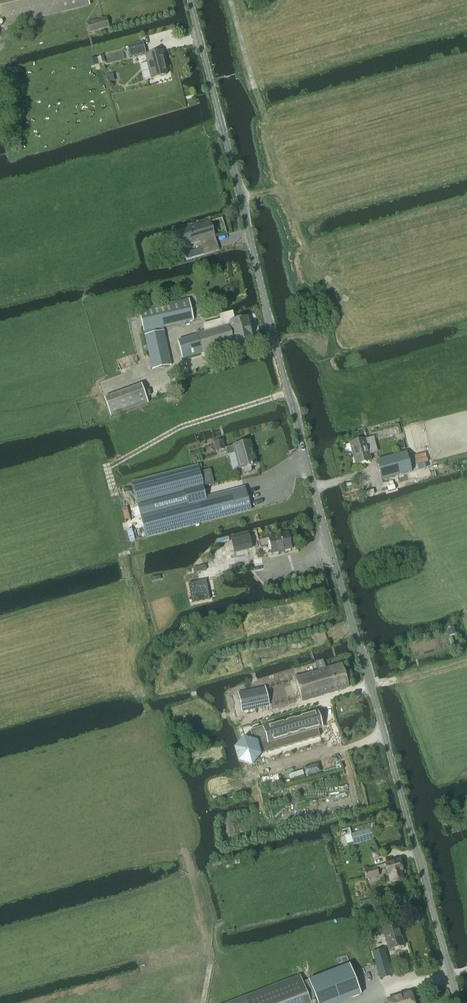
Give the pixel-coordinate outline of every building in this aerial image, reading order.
[(4,27),(89,6),(88,0),(0,0),(0,11),(4,27)] [(90,33),(109,27),(106,17),(88,22),(90,33)] [(143,41),(127,45),(129,51),(130,58),(146,54),(144,47),(143,41)] [(152,79),(166,75),(163,61),(164,61),(162,52),(146,56),(152,79)] [(211,221),(174,232),(179,248),(200,242),(202,248),(193,251),(195,258),(204,255),(219,250),(216,241),(213,242),(212,238),(215,237),(215,236),(213,236),(209,223),(211,222),(211,221)] [(189,299),(139,310),(152,369),(162,367),(171,365),(163,327),(193,320),(189,299)] [(235,320),(233,311),(219,315),(220,319),(203,324),(205,331),(197,333),(197,336),(177,341),(182,359),(235,343),(235,345),(254,340),(248,317),(235,320)] [(110,418),(148,404),(141,385),(103,398),(110,418)] [(356,465),(371,461),(365,439),(349,443),(356,465)] [(214,443),(216,451),(224,449),(222,441),(214,443)] [(253,455),(252,451),(250,442),(226,448),(227,455),(235,453),(240,469),(241,469),(242,473),(244,475),(250,473),(251,471),(250,468),(252,467),(252,466),(256,465),(253,455)] [(406,452),(377,460),(382,480),(411,472),(406,452)] [(137,506),(146,538),(192,526),(250,511),(244,487),(205,497),(202,488),(203,488),(198,465),(139,480),(131,483),(135,497),(137,506)] [(248,532),(229,537),(234,554),(252,549),(248,532)] [(269,539),(258,541),(259,548),(271,546),(272,553),(292,549),(288,534),(269,539)] [(188,584),(192,603),(210,599),(206,580),(188,584)] [(453,627),(447,630),(449,636),(456,634),(453,627)] [(316,663),(318,671),(320,670),(328,694),(348,688),(341,664),(326,669),(323,660),(316,663)] [(303,702),(328,694),(320,670),(318,671),(295,678),(303,702)] [(285,705),(294,696),(290,683),(278,681),(270,690),(273,702),(285,705)] [(242,711),(269,705),(265,688),(238,694),(242,711)] [(318,711),(256,729),(263,754),(320,737),(318,730),(323,728),(318,711)] [(185,720),(182,721),(183,727),(183,728),(184,731),(185,734),(187,734),(188,733),(192,732),(189,719),(185,720)] [(238,761),(244,763),(245,763),(251,764),(259,755),(256,742),(253,742),(243,739),(240,743),(239,744),(234,749),(238,761)] [(373,839),(369,824),(357,828),(358,832),(351,834),(350,828),(343,830),(344,835),(340,837),(343,848),(373,839)] [(402,871),(399,861),(382,865),(382,866),(376,868),(367,870),(367,867),(364,868),(367,878),(378,876),(377,870),(386,868),(388,874),(389,874),(391,882),(403,879),(401,871),(402,871)] [(389,950),(404,946),(397,924),(383,928),(389,950)] [(379,977),(389,975),(387,958),(376,959),(379,977)] [(309,999),(313,997),(316,1002),(330,1002),(358,992),(347,962),(301,980),(309,999)] [(309,999),(301,980),(300,977),(241,999),(241,998),(227,1002),(310,1002),(309,999)] [(410,993),(387,999),(388,1002),(413,1002),(410,993)]
